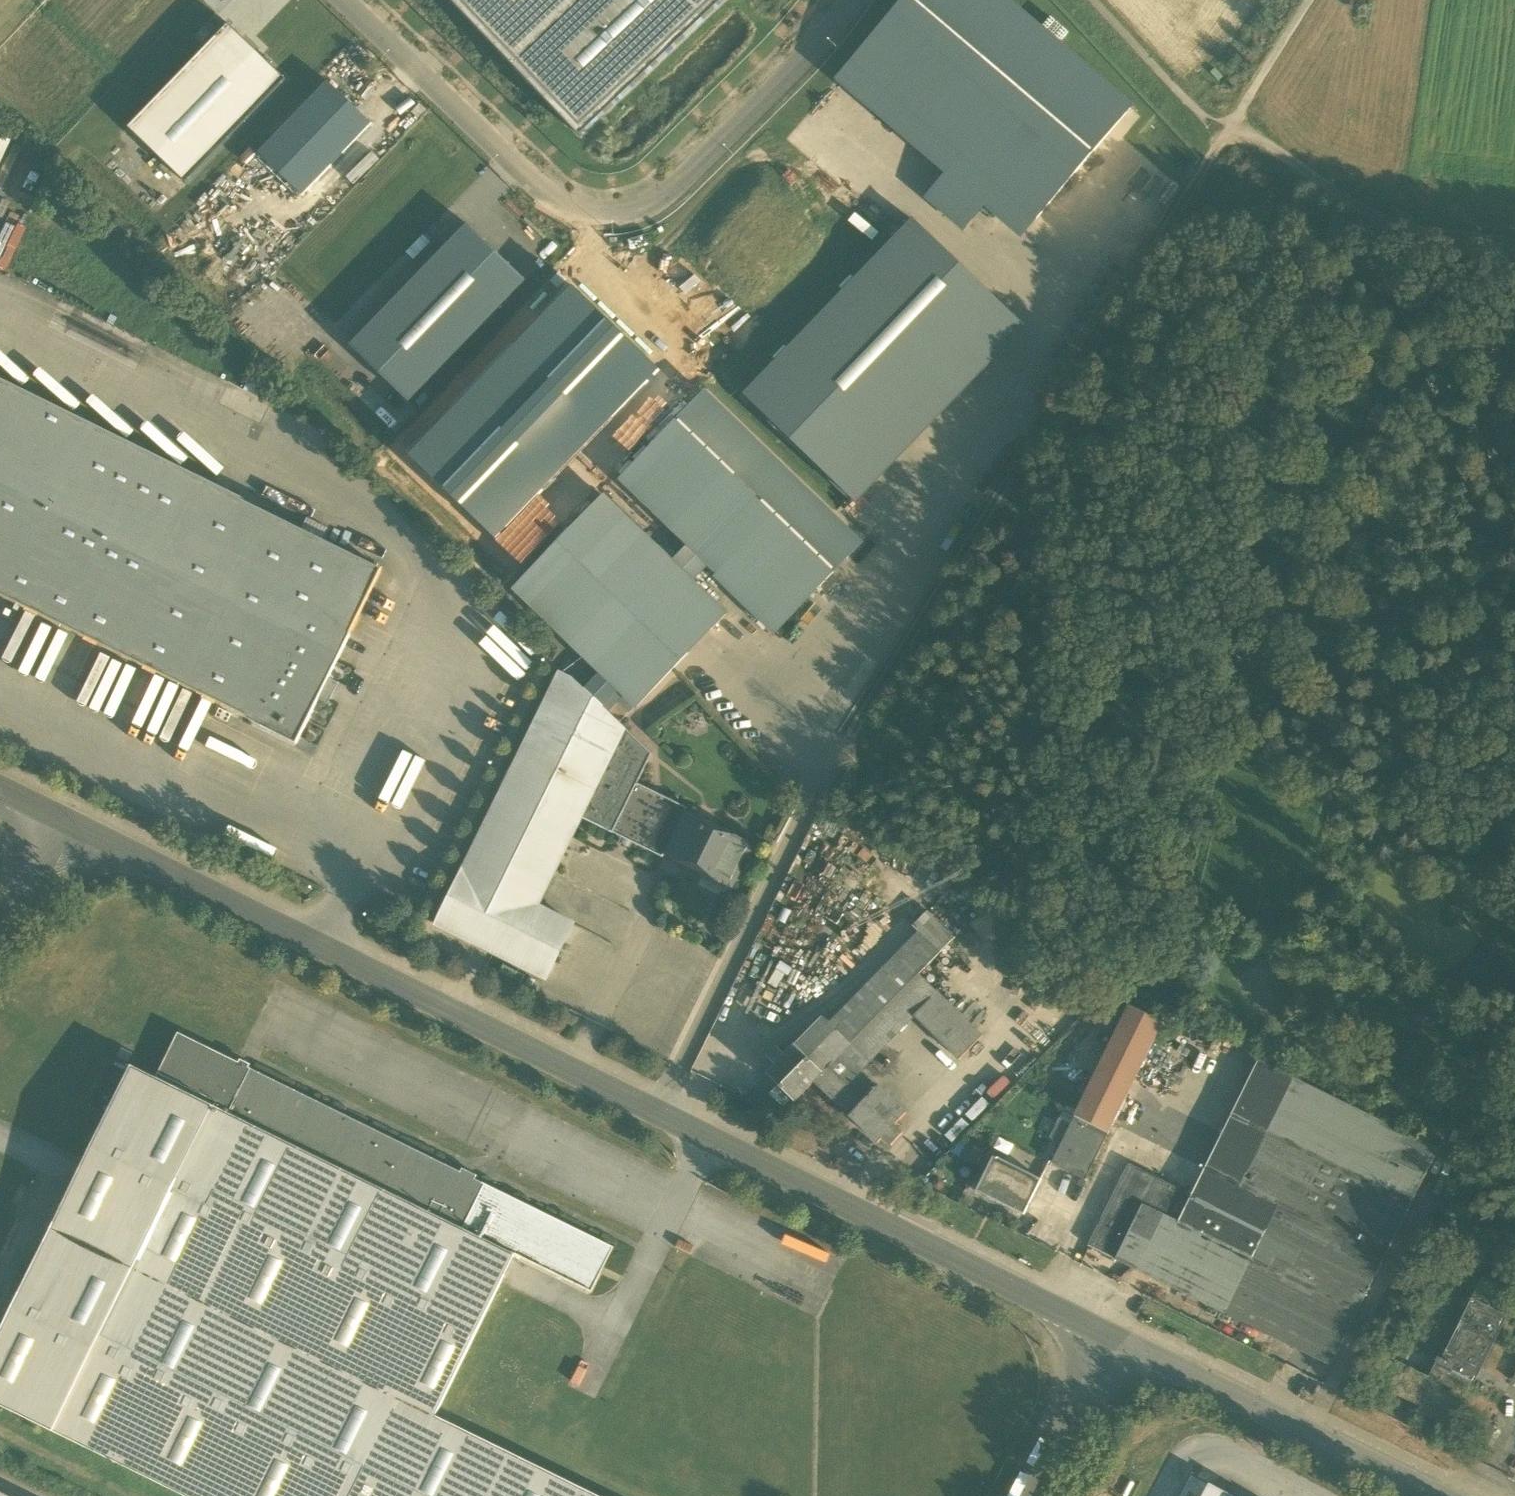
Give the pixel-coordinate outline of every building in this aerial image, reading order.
[(581,136),(724,0),(451,0),(581,136)] [(1003,0),(905,0),(852,62),(1036,218),(1130,108),(1003,0)] [(1130,108),(1132,105),(1008,0),(1003,0),(1130,108)] [(229,24),(128,128),(186,183),(286,80),(229,24)] [(352,59),(330,82),(357,109),(380,86),(352,59)] [(1036,218),(852,62),(836,81),(946,174),(926,198),(963,230),(984,206),(1020,237),(1036,218)] [(371,123),(327,82),(259,153),(302,194),(371,123)] [(908,206),(933,229),(941,220),(915,197),(908,206)] [(745,395),(838,484),(1006,310),(913,220),(745,395)] [(7,268),(24,226),(11,221),(0,248),(0,265),(7,268)] [(467,224),(367,328),(425,384),(525,280),(467,224)] [(571,282),(406,452),(493,536),(658,366),(571,282)] [(1006,310),(838,484),(855,500),(1023,326),(1006,310)] [(409,401),(425,384),(367,328),(351,345),(409,401)] [(255,723),(298,636),(340,656),(382,570),(0,382),(0,598),(255,723)] [(515,590),(637,707),(726,614),(692,581),(708,564),(719,574),(716,577),(775,633),(862,544),(705,393),(621,480),(690,546),(673,563),(604,497),(515,590)] [(831,510),(842,498),(759,423),(749,434),(831,510)] [(297,743),(340,656),(298,636),(255,723),(297,743)] [(613,833),(637,783),(652,754),(573,678),(561,672),(526,744),(599,780),(580,817),(613,833)] [(402,813),(423,758),(338,726),(317,780),(402,813)] [(537,905),(580,817),(599,780),(526,744),(437,925),(546,978),(573,923),(537,905)] [(663,857),(666,852),(664,852),(669,843),(680,821),(685,811),(686,812),(688,808),(637,783),(613,833),(622,837),(633,843),(663,857)] [(680,821),(703,832),(706,826),(707,827),(709,823),(686,812),(685,811),(680,821)] [(671,844),(692,855),(703,832),(680,821),(669,843),(671,844)] [(702,871),(730,884),(742,861),(737,859),(744,845),(707,827),(706,826),(703,832),(692,855),(687,863),(702,871)] [(631,848),(633,843),(622,837),(619,842),(631,848)] [(671,844),(666,853),(687,863),(692,855),(671,844)] [(748,847),(744,845),(737,859),(742,861),(748,847)] [(843,858),(824,892),(846,904),(865,870),(843,858)] [(730,884),(702,871),(700,876),(728,890),(730,884)] [(920,933),(941,952),(955,938),(928,911),(912,927),(920,934),(920,933)] [(920,934),(846,1008),(866,1028),(896,998),(919,974),(941,952),(920,933),(920,934)] [(959,1060),(982,1036),(919,974),(896,998),(914,1016),(959,1060)] [(861,1070),(914,1016),(896,998),(866,1028),(851,1044),(843,1052),(861,1070)] [(1129,1005),(1075,1116),(1109,1132),(1163,1022),(1129,1005)] [(851,1044),(866,1028),(846,1008),(830,1025),(851,1044)] [(843,1052),(851,1044),(830,1025),(822,1017),(797,1042),(794,1045),(823,1073),(843,1052)] [(156,1078),(215,1106),(225,1088),(238,1094),(251,1068),(178,1033),(156,1078)] [(766,1073),(795,1101),(815,1081),(823,1073),(794,1045),(785,1055),(775,1064),(766,1073)] [(767,1057),(775,1064),(785,1055),(777,1047),(767,1057)] [(815,1081),(849,1115),(877,1086),(861,1070),(843,1052),(823,1073),(815,1081)] [(1205,1169),(1240,1186),(1294,1079),(1258,1061),(1205,1169)] [(90,1105),(108,1114),(129,1072),(111,1063),(90,1105)] [(515,1254),(463,1228),(215,1106),(156,1078),(132,1066),(129,1072),(108,1114),(51,1229),(434,1418),(436,1415),(515,1255),(515,1254)] [(461,1172),(251,1068),(238,1094),(225,1088),(215,1106),(463,1228),(485,1184),(475,1179),(477,1175),(463,1169),(461,1172)] [(1437,1149),(1294,1079),(1240,1186),(1384,1257),(1437,1149)] [(849,1115),(878,1142),(906,1113),(877,1086),(849,1115)] [(1075,1116),(1052,1162),(1086,1179),(1086,1178),(1109,1132),(1075,1116)] [(976,1190),(1023,1213),(1030,1199),(1040,1178),(993,1154),(976,1190)] [(1089,1179),(1086,1178),(1086,1179),(1052,1162),(1049,1160),(1040,1178),(1030,1199),(1069,1218),(1089,1179)] [(1331,1365),(1384,1257),(1240,1186),(1205,1169),(1192,1196),(1129,1165),(1089,1246),(1331,1365)] [(515,1255),(591,1292),(614,1247),(485,1184),(463,1228),(515,1254),(515,1255)] [(436,1415),(434,1418),(51,1229),(0,1333),(0,1405),(185,1495),(599,1495),(436,1415)] [(1472,1300),(1486,1307),(1496,1287),(1482,1280),(1472,1300)] [(1514,1296),(1496,1287),(1486,1307),(1504,1316),(1514,1296)] [(1472,1300),(1461,1323),(1493,1338),(1504,1316),(1486,1307),(1472,1300)] [(1451,1424),(1493,1338),(1461,1323),(1443,1359),(1438,1357),(1436,1361),(1441,1364),(1433,1380),(1383,1356),(1371,1379),(1421,1404),(1419,1409),(1451,1424)] [(1291,1365),(1305,1369),(1308,1357),(1294,1354),(1291,1365)] [(1209,1483),(1202,1495),(1233,1495),(1209,1483)]
